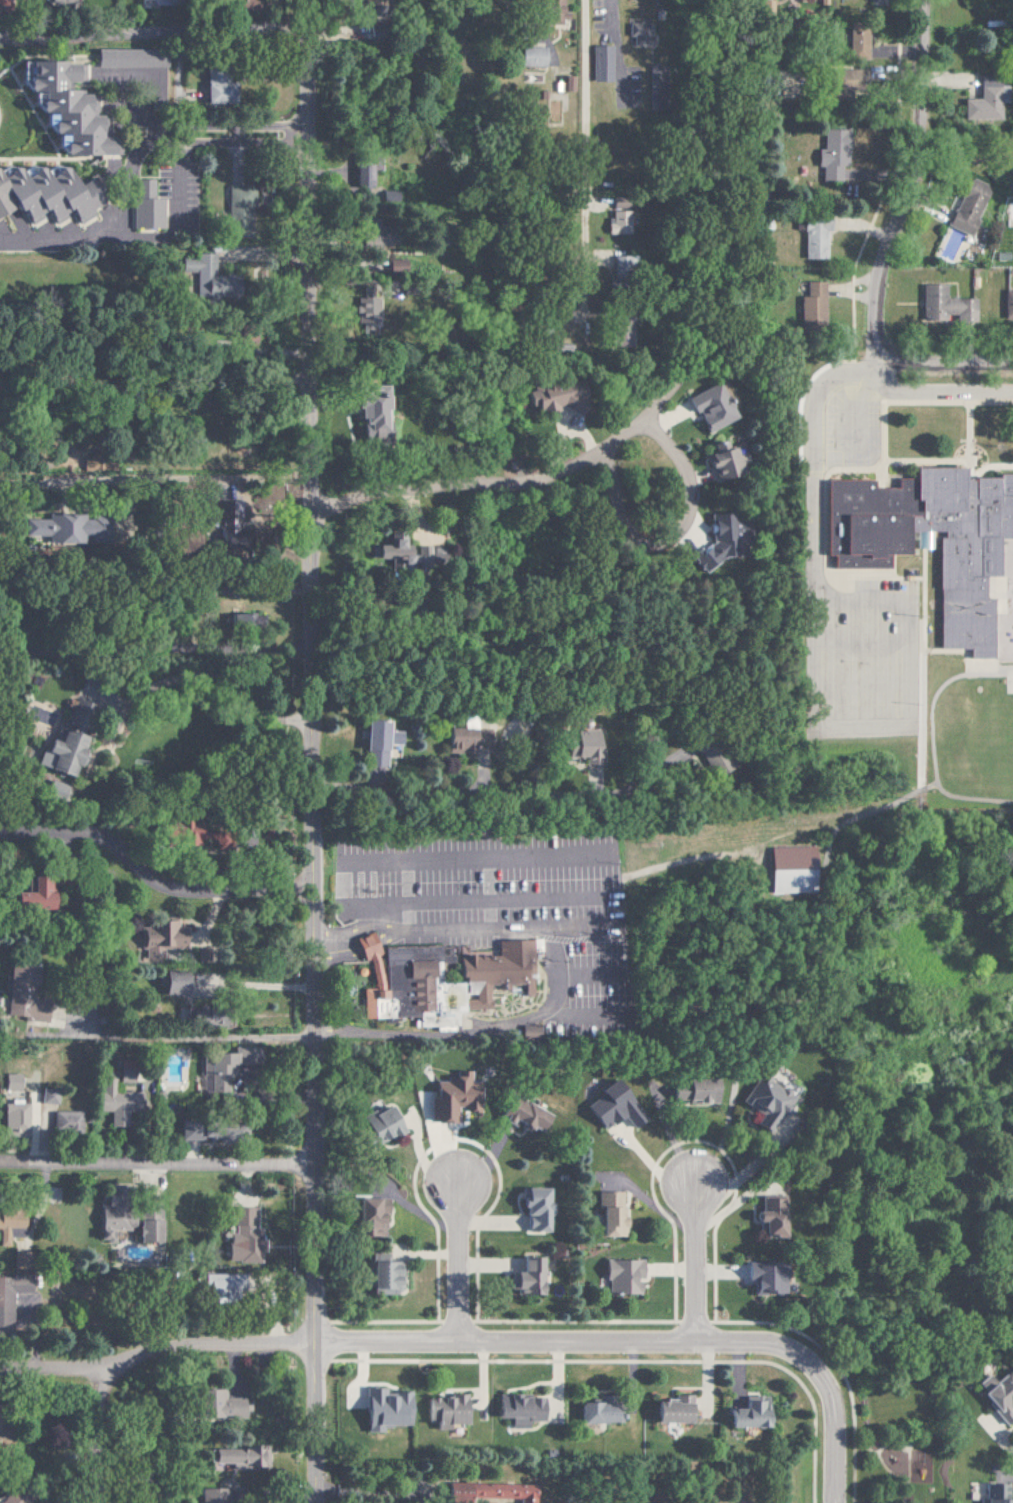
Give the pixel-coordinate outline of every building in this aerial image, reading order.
[(548,6),(540,6),(540,23),(560,23),(559,0),(548,0),(548,6)] [(769,0),(759,0),(759,13),(769,12),(769,0)] [(644,24),(627,23),(626,45),(643,45),(644,24)] [(865,59),(864,25),(845,25),(846,60),(865,59)] [(517,66),(541,67),(542,47),(518,46),(517,66)] [(588,82),(607,82),(607,46),(588,46),(588,82)] [(92,67),(146,66),(146,50),(92,50),(92,67)] [(15,61),(13,87),(52,153),(105,154),(105,135),(92,133),(93,116),(91,90),(77,89),(79,64),(57,64),(57,61),(15,61)] [(828,86),(820,86),(821,98),(847,98),(847,85),(862,84),(861,70),(827,71),(828,86)] [(202,104),(231,104),(231,76),(203,76),(202,104)] [(961,120),(998,119),(997,99),(1006,99),(1005,83),(977,83),(977,98),(960,99),(961,120)] [(819,181),(838,182),(838,167),(843,167),(845,130),(821,129),(820,149),(814,149),(814,166),(819,167),(819,181)] [(354,188),(370,189),(370,170),(380,170),(380,157),(356,156),(354,188)] [(5,207),(9,212),(13,209),(22,220),(23,219),(27,224),(41,215),(45,220),(48,219),(51,225),(68,217),(69,220),(72,219),(76,227),(93,217),(57,167),(39,179),(34,167),(15,179),(11,168),(0,175),(0,210),(5,207)] [(967,235),(986,185),(965,178),(960,193),(953,191),(946,210),(948,210),(942,226),(967,235)] [(130,180),(130,229),(160,228),(160,198),(150,198),(150,179),(130,180)] [(250,228),(251,192),(226,191),(225,227),(250,228)] [(629,233),(628,211),(605,211),(606,234),(629,233)] [(823,260),(824,219),(801,218),(800,259),(823,260)] [(212,276),(212,255),(179,254),(179,272),(193,272),(193,297),(205,297),(205,303),(217,304),(217,295),(233,295),(233,276),(212,276)] [(404,273),(404,260),(388,259),(387,272),(404,273)] [(820,282),(802,282),(802,296),(796,297),(796,329),(820,329),(820,282)] [(918,320),(941,320),(941,315),(951,315),(951,322),(971,322),(971,299),(940,299),(940,284),(917,284),(918,320)] [(1000,290),(1000,319),(1012,319),(1012,290),(1000,290)] [(375,298),(355,298),(354,323),(365,324),(365,330),(374,330),(375,298)] [(680,397),(687,415),(692,413),(700,432),(729,419),(713,383),(680,397)] [(525,386),(526,410),(576,408),(575,384),(525,386)] [(351,394),(352,409),(358,409),(358,441),(386,440),(385,386),(366,387),(366,394),(351,394)] [(733,476),(732,448),(719,448),(719,442),(708,442),(708,453),(701,454),(702,468),(708,467),(708,477),(733,476)] [(826,555),(833,555),(833,569),(885,569),(885,555),(904,555),(904,532),(943,532),(943,540),(938,540),(938,649),(967,649),(967,660),(991,660),(990,599),(981,599),(981,576),(997,576),(997,539),(1012,539),(1012,473),(997,473),(997,479),(961,478),(961,469),(915,468),(915,481),(896,481),(896,491),(869,491),(868,482),(826,482),(826,555)] [(707,521),(709,523),(701,529),(708,539),(684,556),(697,573),(740,541),(732,530),(738,526),(724,508),(707,521)] [(19,536),(45,536),(44,542),(86,543),(86,523),(80,523),(80,513),(44,513),(44,519),(20,519),(19,536)] [(374,559),(396,559),(396,566),(412,566),(412,558),(424,559),(425,546),(412,546),(412,555),(405,554),(406,546),(403,546),(403,531),(394,531),(393,543),(374,543),(374,559)] [(257,615),(226,614),(226,626),(256,627),(257,615)] [(363,766),(383,767),(384,744),(397,745),(398,732),(385,732),(385,721),(365,720),(363,766)] [(444,750),(469,751),(470,729),(462,728),(462,729),(445,728),(444,750)] [(69,776),(80,737),(56,731),(53,742),(42,739),(34,766),(69,776)] [(591,758),(592,732),(563,731),(562,757),(591,758)] [(712,777),(723,768),(709,751),(698,760),(712,777)] [(41,796),(58,802),(64,786),(47,780),(41,796)] [(196,821),(160,820),(159,844),(195,845),(196,821)] [(808,847),(768,848),(770,890),(792,889),(792,883),(800,883),(800,869),(809,869),(808,847)] [(10,893),(11,910),(47,909),(46,879),(30,880),(30,892),(10,893)] [(184,949),(183,926),(175,927),(175,920),(138,921),(140,951),(141,950),(142,961),(161,960),(160,950),(184,949)] [(426,961),(380,962),(375,963),(374,949),(368,933),(352,939),(353,943),(360,961),(368,961),(369,989),(359,989),(360,1019),(394,1017),(393,1010),(397,1008),(394,1001),(394,994),(401,991),(402,1002),(400,1008),(403,1017),(408,1017),(421,1012),(428,1011),(426,961)] [(485,1009),(485,985),(496,985),(496,987),(519,987),(519,996),(528,996),(527,940),(492,941),(492,954),(454,954),(454,977),(461,977),(461,994),(470,994),(471,999),(462,1000),(462,1009),(485,1009)] [(182,972),(159,972),(160,996),(183,995),(182,972)] [(42,1022),(43,1002),(3,1002),(3,1016),(20,1016),(20,1021),(42,1022)] [(535,1026),(517,1026),(517,1040),(535,1041),(535,1026)] [(197,1073),(204,1074),(204,1087),(220,1088),(220,1084),(226,1084),(227,1054),(204,1053),(204,1065),(198,1064),(197,1073)] [(429,1123),(455,1123),(455,1112),(474,1113),(474,1082),(466,1082),(467,1071),(457,1071),(457,1077),(445,1077),(444,1083),(429,1083),(429,1123)] [(15,1074),(1,1073),(0,1089),(15,1090),(15,1074)] [(764,1133),(791,1099),(761,1075),(741,1100),(758,1114),(751,1123),(764,1133)] [(96,1111),(114,1111),(114,1106),(129,1106),(129,1093),(109,1093),(109,1078),(95,1079),(96,1111)] [(595,1130),(622,1117),(627,1128),(637,1123),(615,1078),(593,1089),(597,1097),(582,1104),(595,1130)] [(711,1081),(667,1080),(667,1101),(710,1102),(711,1081)] [(53,1104),(54,1095),(38,1094),(38,1103),(53,1104)] [(535,1132),(541,1111),(502,1098),(496,1119),(535,1132)] [(24,1137),(23,1104),(0,1104),(0,1137),(24,1137)] [(357,1117),(365,1134),(360,1137),(365,1149),(399,1132),(385,1106),(371,1113),(370,1111),(357,1117)] [(78,1132),(78,1112),(51,1112),(51,1132),(78,1132)] [(174,1140),(240,1140),(240,1124),(174,1124),(174,1140)] [(518,1231),(541,1232),(542,1188),(519,1188),(518,1231)] [(595,1237),(620,1237),(619,1192),(594,1193),(595,1237)] [(757,1196),(757,1211),(750,1211),(750,1223),(757,1223),(757,1236),(778,1236),(779,1197),(757,1196)] [(379,1237),(381,1199),(352,1198),(351,1226),(357,1226),(357,1236),(379,1237)] [(98,1209),(97,1242),(112,1242),(112,1230),(134,1231),(133,1243),(156,1244),(157,1204),(133,1203),(133,1209),(98,1209)] [(254,1263),(255,1208),(230,1207),(229,1234),(226,1234),(225,1262),(254,1263)] [(7,1246),(7,1228),(22,1228),(22,1213),(0,1213),(0,1246),(7,1246)] [(396,1295),(396,1270),(392,1270),(393,1262),(384,1262),(384,1253),(367,1253),(366,1295),(396,1295)] [(636,1295),(637,1261),(603,1260),(602,1294),(636,1295)] [(741,1282),(748,1282),(748,1295),(779,1293),(778,1263),(750,1263),(750,1264),(740,1265),(741,1282)] [(222,1275),(192,1274),(191,1286),(202,1287),(202,1298),(221,1299),(222,1275)] [(9,1333),(9,1293),(29,1293),(29,1276),(0,1276),(0,1333),(9,1333)] [(986,1375),(972,1386),(1003,1425),(1012,1416),(1012,1413),(1007,1406),(1012,1401),(1012,1373),(1009,1368),(991,1382),(986,1375)] [(193,1391),(195,1418),(230,1416),(230,1418),(241,1418),(240,1403),(223,1404),(222,1389),(193,1391)] [(362,1432),(380,1432),(380,1425),(408,1425),(407,1393),(381,1393),(381,1389),(362,1389),(362,1432)] [(434,1430),(445,1430),(445,1425),(463,1425),(463,1396),(424,1397),(425,1422),(433,1421),(434,1430)] [(539,1422),(539,1396),(494,1397),(494,1419),(509,1418),(509,1429),(525,1428),(525,1422),(539,1422)] [(724,1428),(764,1428),(764,1396),(739,1397),(740,1408),(723,1409),(724,1428)] [(652,1424),(687,1422),(686,1398),(651,1400),(652,1424)] [(577,1424),(611,1424),(611,1403),(577,1403),(577,1424)] [(208,1449),(208,1464),(228,1463),(228,1468),(265,1468),(265,1448),(208,1449)] [(533,1486),(445,1483),(444,1502),(466,1502),(466,1497),(519,1499),(519,1502),(532,1502),(533,1486)] [(1012,1500),(1005,1500),(1005,1486),(982,1485),(982,1498),(980,1497),(979,1502),(1012,1502),(1012,1500)] [(214,1489),(199,1490),(199,1502),(214,1502),(214,1489)]
